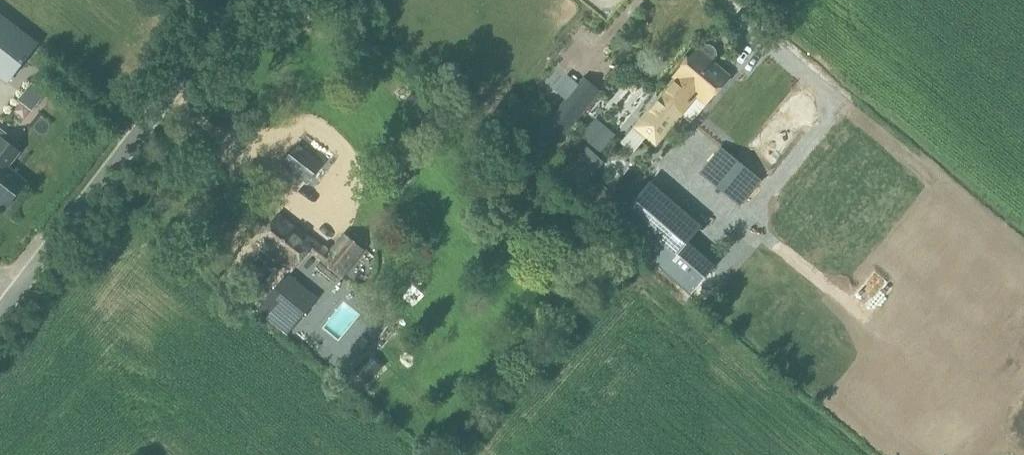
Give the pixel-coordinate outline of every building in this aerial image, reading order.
[(39,44),(0,14),(0,76),(9,83),(39,44)] [(648,111),(635,128),(656,145),(696,96),(706,104),(728,77),(712,63),(714,60),(715,56),(715,51),(712,48),(708,46),(703,46),(699,48),(697,51),(696,50),(674,77),(675,78),(658,99),(655,96),(645,108),(648,111)] [(784,67),(730,133),(699,174),(740,207),(760,182),(762,183),(828,103),(784,67)] [(568,101),(543,131),(558,144),(593,103),(578,89),(568,101)] [(9,168),(20,153),(17,150),(21,145),(7,135),(3,140),(0,137),(0,203),(7,209),(27,182),(9,168)] [(281,165),(308,185),(322,164),(296,144),(281,165)] [(402,170),(389,186),(397,193),(410,177),(402,170)] [(698,231),(647,187),(614,225),(692,293),(712,270),(684,246),(698,231)] [(314,242),(279,216),(257,244),(292,271),(307,251),(342,279),(364,250),(372,240),(353,224),(344,234),(345,234),(330,250),(316,239),(314,242)] [(849,308),(865,283),(857,278),(842,303),(849,308)] [(348,364),(341,371),(361,389),(382,368),(368,355),(354,369),(348,364)]
